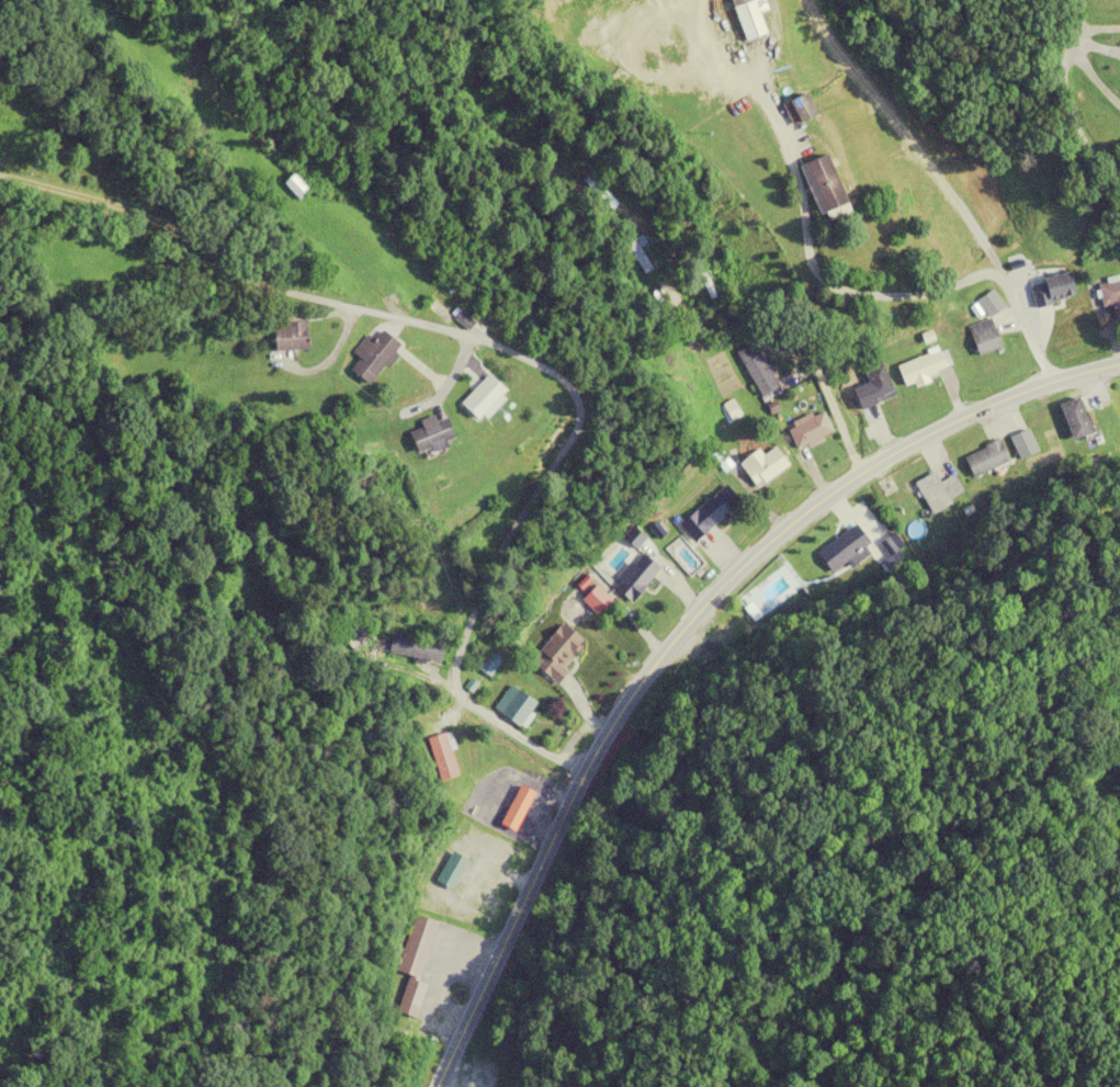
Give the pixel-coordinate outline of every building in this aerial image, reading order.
[(754,2),(760,0),(730,0),(744,41),(765,34),(754,2)] [(815,114),(804,92),(780,104),(791,126),(815,114)] [(827,154),(802,163),(820,212),(845,203),(827,154)] [(307,192),(291,175),(281,184),(298,201),(307,192)] [(653,227),(637,211),(622,227),(637,242),(653,227)] [(1115,306),(1116,314),(1119,314),(1119,280),(1098,283),(1101,308),(1115,306)] [(1040,289),(1045,323),(1063,320),(1058,287),(1040,289)] [(967,326),(976,356),(1000,349),(990,319),(967,326)] [(306,324),(272,324),(272,350),(306,350),(306,324)] [(400,346),(382,331),(373,341),(368,338),(345,366),(368,385),(400,346)] [(769,359),(764,362),(758,353),(752,357),(745,346),(735,352),(761,396),(778,386),(770,373),(775,370),(769,359)] [(896,365),(904,387),(951,370),(943,348),(896,365)] [(861,371),(866,384),(859,387),(867,406),(893,396),(881,364),(861,371)] [(506,393),(486,374),(458,402),(477,421),(506,393)] [(1058,404),(1072,440),(1091,433),(1077,397),(1058,404)] [(785,427),(796,450),(831,432),(820,410),(785,427)] [(444,416),(435,420),(433,414),(417,420),(420,427),(407,432),(416,455),(454,441),(444,416)] [(962,454),(969,476),(1007,464),(1000,442),(962,454)] [(787,467),(774,447),(762,455),(758,450),(738,463),(756,488),(787,467)] [(930,516),(951,504),(949,499),(962,492),(953,475),(938,483),(933,472),(913,483),(930,516)] [(740,504),(726,486),(687,515),(701,534),(740,504)] [(868,543),(854,524),(816,554),(830,572),(868,543)] [(631,603),(659,569),(640,554),(612,588),(631,603)] [(609,604),(599,586),(581,596),(591,614),(609,604)] [(530,660),(552,681),(586,645),(563,624),(530,660)] [(387,655),(439,662),(441,641),(390,634),(387,655)] [(491,710),(518,728),(535,703),(508,685),(491,710)] [(438,782),(458,776),(444,733),(425,739),(438,782)] [(533,792),(517,785),(498,823),(514,831),(533,792)] [(435,921),(412,915),(396,973),(406,976),(396,1013),(415,1019),(424,984),(418,982),(435,921)]
